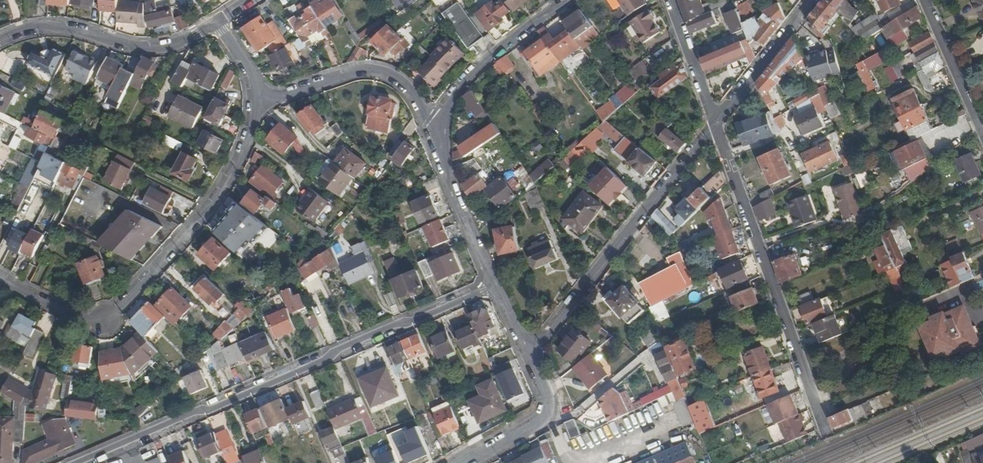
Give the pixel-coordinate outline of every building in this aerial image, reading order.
[(73,3),(77,3),(76,6),(89,8),(90,5),(93,6),(94,0),(74,0),(73,3)] [(321,17),(326,26),(343,15),(333,0),(329,0),(322,4),(319,0),(318,0),(312,4),(321,17)] [(401,12),(406,8),(402,2),(401,0),(393,0),(401,12)] [(502,0),(501,0),(493,6),(493,5),(485,11),(496,25),(504,20),(502,17),(510,11),(502,0)] [(514,10),(526,0),(507,0),(514,10)] [(647,3),(645,0),(619,0),(628,15),(647,3)] [(688,22),(699,17),(692,1),(694,0),(680,0),(684,10),(688,22)] [(728,5),(727,3),(726,0),(716,0),(703,6),(701,0),(694,0),(692,1),(699,17),(720,8),(728,5)] [(732,11),(738,9),(738,6),(737,4),(734,0),(727,3),(728,5),(729,5),(730,6),(732,11)] [(815,10),(821,15),(822,17),(829,22),(838,12),(828,0),(823,0),(819,5),(815,10)] [(838,12),(847,23),(850,17),(853,19),(858,11),(850,7),(851,6),(846,0),(828,0),(838,12)] [(900,5),(898,0),(879,0),(884,12),(900,5)] [(981,19),(982,18),(982,0),(973,0),(981,19)] [(143,3),(148,27),(175,21),(174,19),(169,3),(154,6),(153,1),(143,3)] [(738,9),(742,18),(754,12),(748,1),(745,3),(738,6),(738,9)] [(138,27),(146,27),(143,4),(118,2),(117,16),(116,22),(138,23),(138,27)] [(304,16),(310,25),(321,17),(312,4),(311,3),(305,6),(309,13),(304,16)] [(459,3),(444,14),(475,55),(479,52),(473,45),(483,37),(459,3)] [(769,41),(786,19),(779,3),(764,12),(766,14),(762,18),(766,21),(760,24),(756,17),(744,24),(750,39),(752,44),(755,40),(765,47),(769,41)] [(750,39),(744,24),(742,18),(738,9),(732,11),(730,6),(724,8),(734,35),(711,45),(715,54),(740,44),(750,39)] [(289,7),(285,10),(299,31),(310,25),(304,16),(301,11),(295,15),(295,14),(293,14),(289,7)] [(916,12),(920,11),(918,7),(891,23),(885,27),(883,28),(888,38),(920,19),(916,12)] [(688,22),(692,33),(717,22),(714,13),(721,10),(720,8),(699,17),(688,22)] [(644,42),(661,31),(653,20),(655,18),(649,9),(630,22),(644,42)] [(573,27),(569,30),(575,39),(593,26),(581,10),(568,20),(573,27)] [(811,14),(806,21),(814,26),(811,29),(822,38),(825,35),(831,27),(828,25),(829,22),(822,17),(821,15),(815,10),(811,14)] [(862,41),(883,28),(885,27),(882,21),(877,13),(852,29),(862,41)] [(179,31),(188,27),(184,15),(174,19),(175,21),(179,31)] [(107,29),(115,32),(116,22),(117,16),(108,16),(107,29)] [(272,52),(286,45),(289,44),(283,35),(277,39),(267,25),(261,16),(244,28),(260,51),(268,46),(272,52)] [(321,17),(310,25),(315,33),(321,30),(325,36),(330,32),(326,26),(321,17)] [(882,21),(885,27),(891,23),(887,18),(882,21)] [(380,19),(359,34),(362,39),(384,24),(380,19)] [(359,34),(350,20),(346,22),(353,33),(351,35),(358,46),(362,39),(359,34)] [(273,21),(267,25),(277,39),(283,35),(273,21)] [(310,25),(299,31),(302,37),(308,46),(313,43),(309,37),(315,33),(310,25)] [(396,32),(389,25),(372,41),(386,55),(391,50),(396,56),(401,51),(402,53),(410,46),(404,39),(403,40),(399,36),(404,31),(401,27),(396,32)] [(546,26),(538,31),(544,39),(549,45),(561,61),(581,46),(575,39),(569,30),(554,40),(545,27),(546,26)] [(915,53),(934,43),(929,33),(910,43),(915,53)] [(879,48),(887,44),(881,34),(874,37),(879,48)] [(969,43),(975,52),(982,46),(982,41),(979,35),(969,43)] [(435,85),(442,78),(466,53),(449,37),(432,55),(433,57),(420,71),(435,85)] [(769,68),(758,82),(772,113),(774,119),(781,115),(770,90),(803,58),(802,56),(794,37),(789,42),(769,68)] [(549,45),(544,39),(524,54),(541,76),(561,62),(561,61),(549,45)] [(751,64),(757,57),(752,44),(750,39),(740,44),(715,54),(701,59),(705,70),(726,62),(746,53),(751,64)] [(422,43),(417,48),(422,54),(427,49),(422,43)] [(934,43),(915,53),(922,66),(915,69),(924,86),(931,83),(929,78),(937,74),(936,72),(944,67),(934,43)] [(272,52),(270,53),(279,70),(294,62),(286,45),(272,52)] [(358,46),(348,62),(358,60),(364,50),(358,46)] [(59,67),(66,54),(51,47),(45,59),(32,52),(26,63),(54,77),(59,67)] [(869,64),(887,55),(885,50),(867,59),(869,64)] [(85,85),(97,61),(90,57),(89,60),(84,57),(74,51),(63,74),(85,85)] [(812,54),(802,56),(803,58),(814,81),(841,72),(834,51),(826,53),(826,52),(813,55),(812,54)] [(514,66),(506,55),(498,61),(505,72),(507,74),(514,69),(512,67),(514,66)] [(149,58),(143,58),(134,75),(129,85),(139,89),(147,74),(150,75),(153,70),(150,68),(153,63),(154,63),(157,57),(149,58)] [(99,75),(96,80),(99,82),(101,80),(103,81),(112,86),(123,65),(108,58),(99,75)] [(629,70),(637,82),(651,72),(643,60),(635,66),(630,69),(629,70)] [(192,66),(182,61),(172,81),(179,84),(184,77),(209,89),(217,74),(194,63),(192,66)] [(501,75),(505,72),(498,61),(493,65),(501,75)] [(866,86),(863,87),(865,93),(876,88),(863,61),(857,65),(863,79),(866,86)] [(907,74),(900,61),(893,65),(885,69),(892,82),(907,74)] [(689,77),(684,63),(678,67),(662,79),(651,87),(659,99),(689,77)] [(678,67),(676,65),(660,76),(662,79),(678,67)] [(134,75),(123,68),(109,95),(121,102),(129,85),(134,75)] [(443,80),(442,78),(435,85),(437,87),(443,80)] [(26,85),(14,79),(11,85),(23,91),(26,85)] [(852,85),(855,91),(863,87),(866,86),(863,79),(852,85)] [(4,114),(10,102),(14,93),(0,85),(0,112),(4,114)] [(642,88),(639,85),(620,101),(623,105),(642,88)] [(822,100),(825,106),(833,102),(829,94),(827,95),(823,86),(817,89),(819,94),(822,100)] [(489,115),(470,87),(465,93),(466,95),(463,97),(480,121),(489,115)] [(145,89),(140,99),(150,104),(155,94),(145,89)] [(791,109),(815,96),(813,89),(788,103),(791,109)] [(908,129),(912,140),(933,130),(914,89),(893,99),(903,120),(894,124),(899,133),(908,129)] [(20,96),(14,93),(10,102),(15,104),(20,96)] [(216,94),(215,97),(215,98),(210,107),(224,114),(229,105),(228,104),(229,101),(216,94)] [(204,108),(179,96),(170,115),(194,127),(204,108)] [(539,106),(532,96),(526,100),(533,111),(539,106)] [(392,102),(373,98),(367,129),(389,134),(393,112),(394,104),(392,103),(392,102)] [(833,102),(825,106),(830,118),(840,113),(835,101),(833,102)] [(313,106),(300,116),(312,133),(313,132),(320,140),(329,133),(326,128),(327,128),(324,124),(325,123),(313,106)] [(606,120),(615,112),(610,106),(599,113),(605,121),(606,120)] [(210,107),(204,119),(210,122),(211,120),(219,124),(224,114),(210,107)] [(795,116),(804,134),(823,126),(814,107),(795,116)] [(30,127),(34,129),(35,127),(55,137),(63,122),(61,121),(61,118),(57,116),(55,118),(50,116),(50,112),(47,111),(44,112),(42,112),(40,117),(36,115),(33,121),(30,127)] [(774,119),(772,113),(739,124),(745,144),(778,133),(780,132),(774,119)] [(781,115),(774,119),(780,132),(785,125),(781,115)] [(802,135),(804,134),(795,116),(793,117),(802,135)] [(26,118),(23,123),(30,127),(33,121),(26,118)] [(409,138),(415,130),(418,126),(414,119),(403,133),(409,138)] [(210,122),(209,124),(217,128),(219,124),(211,120),(210,122)] [(645,176),(656,162),(606,120),(605,121),(582,142),(588,148),(606,131),(618,144),(614,150),(628,162),(628,163),(635,168),(638,171),(645,176)] [(336,123),(330,127),(338,137),(344,132),(336,123)] [(453,152),(454,160),(467,157),(482,146),(484,145),(501,132),(495,123),(482,132),(480,130),(471,136),(472,139),(460,148),(461,150),(453,152)] [(4,138),(9,128),(0,124),(0,136),(4,138)] [(294,144),(299,139),(282,124),(268,140),(284,155),(294,144)] [(109,125),(104,136),(116,142),(119,137),(111,133),(114,127),(109,125)] [(680,153),(687,144),(667,128),(663,125),(656,134),(660,137),(680,153)] [(25,135),(49,147),(54,139),(47,135),(46,136),(29,128),(25,135)] [(223,138),(206,129),(198,144),(216,153),(223,138)] [(183,143),(167,135),(164,143),(179,151),(183,143)] [(18,145),(4,138),(1,143),(15,150),(18,145)] [(61,138),(52,155),(57,158),(66,140),(61,138)] [(414,142),(409,138),(406,142),(411,146),(414,142)] [(299,139),(294,144),(301,156),(304,152),(299,139)] [(395,156),(405,144),(401,141),(391,153),(395,156)] [(924,163),(923,160),(927,158),(919,141),(897,151),(905,168),(920,161),(921,164),(924,163)] [(411,146),(406,142),(394,160),(403,166),(409,158),(410,155),(415,149),(411,146)] [(569,164),(588,148),(582,142),(564,157),(569,164)] [(830,142),(804,154),(812,172),(838,159),(830,142)] [(486,152),(482,146),(467,157),(469,161),(474,158),(476,160),(486,152)] [(780,150),(761,158),(773,184),(792,176),(780,150)] [(855,150),(847,154),(851,163),(853,168),(857,166),(861,164),(855,150)] [(355,178),(356,179),(367,164),(350,151),(342,157),(340,155),(334,163),(335,164),(355,178)] [(259,164),(264,156),(258,152),(252,159),(259,164)] [(47,153),(41,164),(38,169),(46,173),(48,168),(60,174),(62,171),(66,162),(57,158),(52,155),(47,153)] [(196,160),(183,153),(172,172),(187,180),(197,164),(194,163),(196,160)] [(964,180),(980,174),(970,153),(955,160),(964,180)] [(563,170),(569,164),(564,157),(559,162),(563,170)] [(544,174),(554,166),(549,159),(539,168),(544,174)] [(335,164),(334,163),(331,160),(321,173),(325,177),(335,164)] [(475,168),(469,161),(463,166),(468,172),(475,168)] [(80,170),(66,162),(62,171),(60,174),(57,180),(77,189),(80,183),(83,177),(88,167),(83,165),(80,170)] [(132,171),(113,162),(103,182),(122,191),(132,171)] [(851,163),(843,168),(846,175),(855,172),(853,168),(851,163)] [(341,195),(355,178),(335,164),(325,177),(321,173),(319,175),(324,178),(322,181),(341,195)] [(20,183),(29,188),(37,171),(28,166),(20,183)] [(250,183),(268,196),(271,198),(284,183),(263,166),(261,169),(258,166),(255,170),(258,172),(250,183)] [(374,176),(380,180),(386,170),(381,167),(374,176)] [(589,183),(609,204),(627,185),(608,167),(600,178),(597,174),(589,183)] [(530,175),(535,183),(544,174),(539,168),(530,175)] [(464,186),(472,197),(492,181),(484,170),(479,174),(464,186)] [(727,183),(722,170),(715,176),(719,180),(706,192),(702,188),(696,193),(692,189),(686,194),(690,199),(700,209),(711,198),(718,191),(727,183)] [(806,185),(813,183),(809,173),(802,176),(806,185)] [(719,180),(715,176),(702,188),(706,192),(719,180)] [(516,196),(502,177),(487,189),(501,208),(516,196)] [(426,193),(440,187),(437,179),(422,185),(426,193)] [(149,206),(162,212),(165,206),(167,203),(174,190),(162,184),(161,186),(151,180),(148,186),(152,188),(146,197),(148,198),(149,199),(152,201),(149,206)] [(852,182),(836,188),(839,195),(837,196),(845,220),(863,213),(852,182)] [(9,202),(19,207),(22,201),(29,189),(18,183),(9,202)] [(545,206),(535,183),(527,190),(528,193),(525,194),(532,211),(545,206)] [(759,194),(763,202),(770,198),(775,196),(771,188),(759,194)] [(329,202),(312,190),(297,209),(314,222),(329,202)] [(272,209),(277,203),(271,198),(268,196),(266,200),(253,191),(243,203),(256,213),(264,203),(272,209)] [(723,204),(718,191),(711,198),(713,207),(723,204)] [(602,206),(585,193),(565,217),(574,224),(573,225),(581,232),(602,206)] [(792,215),(796,228),(817,221),(808,195),(788,202),(790,209),(791,209),(792,212),(793,212),(794,214),(792,215)] [(439,215),(431,196),(421,200),(429,220),(439,215)] [(763,202),(754,207),(758,216),(759,220),(776,214),(770,198),(763,202)] [(700,209),(690,199),(678,210),(682,213),(675,220),(681,226),(700,209)] [(215,233),(239,255),(251,241),(254,243),(269,227),(239,204),(230,213),(232,215),(215,233)] [(392,208),(397,219),(403,215),(399,205),(392,208)] [(973,214),(982,236),(982,209),(973,214)] [(163,228),(130,211),(100,244),(134,261),(163,228)] [(658,211),(652,217),(656,221),(670,236),(673,233),(677,230),(658,211)] [(720,234),(732,229),(727,214),(709,220),(712,227),(717,225),(720,234)] [(651,216),(648,220),(653,226),(656,221),(652,217),(651,216)] [(442,220),(425,227),(434,247),(451,241),(442,220)] [(903,225),(893,229),(904,254),(913,249),(903,225)] [(501,255),(521,250),(515,227),(496,231),(501,255)] [(29,235),(21,251),(32,258),(43,235),(33,229),(29,235)] [(740,253),(732,229),(720,234),(723,243),(718,245),(723,259),(740,253)] [(882,233),(885,241),(897,267),(898,269),(905,266),(903,263),(907,262),(904,254),(893,229),(882,233)] [(29,235),(19,230),(8,251),(18,256),(21,251),(29,235)] [(230,253),(213,238),(199,254),(216,269),(230,253)] [(550,240),(528,249),(536,268),(558,259),(550,240)] [(251,241),(239,255),(246,261),(259,247),(254,243),(251,241)] [(885,241),(882,243),(883,245),(876,248),(881,259),(875,261),(880,273),(890,269),(897,267),(885,241)] [(357,257),(340,265),(343,270),(349,284),(374,273),(361,243),(352,246),(357,257)] [(938,253),(943,265),(954,260),(952,257),(952,258),(948,249),(938,253)] [(301,269),(308,278),(327,265),(334,275),(343,270),(340,265),(337,259),(335,260),(329,250),(314,259),(315,260),(301,269)] [(677,265),(641,283),(652,307),(663,301),(695,284),(681,252),(673,255),(677,265)] [(863,252),(851,257),(853,263),(866,258),(863,252)] [(964,282),(974,278),(975,277),(964,252),(962,253),(952,257),(954,260),(964,282)] [(438,261),(435,262),(432,263),(439,281),(461,271),(454,254),(438,261)] [(795,254),(774,262),(776,266),(781,282),(803,274),(795,254)] [(77,264),(85,283),(104,276),(96,257),(77,264)] [(424,287),(417,270),(403,277),(394,258),(385,262),(401,297),(424,287)] [(418,263),(426,278),(434,275),(426,259),(418,263)] [(943,265),(953,287),(964,282),(954,260),(943,265)] [(741,261),(724,269),(717,273),(717,274),(722,272),(729,287),(749,278),(741,261)] [(296,269),(301,282),(308,278),(301,269),(299,266),(296,269)] [(897,267),(890,269),(898,289),(905,286),(898,269),(897,267)] [(104,276),(85,283),(86,286),(105,279),(104,276)] [(217,301),(224,294),(207,278),(196,289),(211,304),(215,300),(217,301)] [(750,281),(731,289),(739,311),(759,303),(750,281)] [(630,323),(645,311),(639,303),(640,303),(634,295),(638,292),(635,289),(631,292),(625,285),(608,300),(623,317),(624,317),(630,323)] [(177,312),(175,310),(178,308),(180,305),(185,300),(173,289),(159,303),(173,316),(177,312)] [(295,296),(291,289),(284,292),(294,313),(307,307),(301,293),(295,296)] [(801,304),(814,299),(811,291),(798,296),(801,304)] [(391,307),(397,305),(392,293),(386,296),(391,307)] [(809,324),(829,316),(822,299),(802,307),(809,324)] [(240,309),(248,317),(254,311),(242,300),(236,305),(240,309)] [(650,308),(656,323),(670,317),(663,301),(652,307),(650,308)] [(145,337),(165,316),(150,302),(131,322),(140,332),(145,337)] [(224,307),(219,315),(226,318),(230,311),(224,307)] [(929,341),(937,359),(947,354),(949,357),(969,349),(970,351),(982,346),(967,308),(947,316),(946,315),(934,320),(935,322),(923,327),(929,341)] [(243,320),(248,317),(240,309),(236,313),(243,320)] [(277,338),(296,330),(287,309),(269,317),(272,326),(277,338)] [(483,309),(469,315),(474,325),(480,338),(490,333),(489,330),(495,327),(488,311),(483,309)] [(308,313),(313,327),(320,324),(314,310),(308,313)] [(34,331),(35,329),(38,322),(21,313),(13,327),(17,329),(14,333),(21,337),(26,327),(34,331)] [(823,343),(850,331),(845,317),(837,320),(835,315),(815,323),(823,343)] [(269,317),(262,320),(266,328),(272,326),(269,317)] [(228,332),(229,333),(234,328),(226,320),(221,326),(228,332)] [(641,337),(650,348),(654,345),(663,338),(657,324),(641,337)] [(3,336),(7,338),(11,331),(13,327),(9,325),(3,336)] [(480,338),(474,325),(456,333),(462,349),(475,343),(475,345),(482,343),(480,338)] [(228,332),(221,326),(214,333),(220,339),(228,332)] [(29,341),(34,331),(26,327),(21,337),(29,341)] [(26,349),(24,354),(32,358),(43,333),(35,329),(34,331),(29,341),(26,349)] [(591,341),(575,329),(559,349),(573,360),(579,352),(581,353),(591,341)] [(7,338),(17,344),(21,337),(14,333),(11,331),(7,338)] [(131,374),(157,351),(145,337),(140,332),(121,349),(131,373),(131,374)] [(456,351),(448,332),(432,339),(440,358),(456,351)] [(402,342),(410,359),(427,351),(419,334),(402,342)] [(682,334),(664,341),(668,351),(676,372),(678,376),(696,368),(682,334)] [(246,357),(248,361),(275,349),(270,340),(263,342),(260,336),(240,344),(246,357)] [(17,344),(26,349),(29,341),(21,337),(17,344)] [(654,345),(650,348),(656,357),(658,356),(657,356),(668,351),(664,341),(663,338),(654,345)] [(116,339),(99,340),(100,350),(117,348),(116,339)] [(761,341),(744,347),(754,375),(772,369),(761,341)] [(386,348),(398,377),(401,376),(399,373),(410,368),(407,360),(410,359),(402,342),(386,348)] [(211,353),(220,368),(246,357),(240,344),(239,343),(222,350),(222,348),(218,349),(218,347),(215,348),(216,351),(211,353)] [(93,347),(73,344),(70,360),(80,361),(79,366),(89,368),(93,347)] [(101,354),(103,379),(131,373),(121,349),(115,352),(109,353),(101,354)] [(657,356),(658,356),(661,366),(662,366),(668,382),(669,382),(674,380),(677,387),(681,385),(681,384),(679,380),(678,376),(676,372),(668,351),(657,356)] [(591,353),(574,367),(591,388),(608,374),(591,353)] [(214,360),(209,363),(215,375),(221,372),(214,360)] [(360,376),(362,380),(387,369),(385,364),(360,376)] [(514,367),(497,374),(508,400),(525,393),(514,367)] [(387,369),(362,380),(373,407),(399,395),(387,369)] [(772,369),(754,375),(762,397),(780,391),(772,369)] [(2,394),(10,398),(14,400),(23,405),(25,406),(29,408),(33,409),(33,408),(45,411),(56,375),(40,370),(37,379),(39,380),(35,392),(33,391),(8,380),(2,394)] [(192,370),(183,374),(191,395),(208,388),(201,371),(194,374),(192,370)] [(103,386),(134,380),(131,374),(131,373),(103,379),(103,386)] [(72,377),(72,381),(89,383),(89,377),(73,375),(72,377)] [(65,399),(69,399),(72,381),(64,378),(64,382),(68,383),(65,399)] [(674,380),(669,382),(670,385),(674,393),(673,393),(677,402),(687,398),(683,387),(681,385),(677,387),(674,380)] [(497,413),(497,414),(505,410),(492,382),(477,389),(482,399),(472,403),(480,421),(497,413)] [(674,393),(670,385),(659,390),(663,398),(673,393),(674,393)] [(600,398),(611,422),(623,417),(630,413),(622,394),(615,386),(600,398)] [(634,402),(638,410),(663,398),(659,390),(634,402)] [(317,409),(324,405),(318,391),(311,394),(317,409)] [(622,394),(630,413),(634,412),(625,393),(622,394)] [(792,394),(769,404),(777,424),(780,422),(800,414),(792,394)] [(357,405),(359,419),(360,418),(364,429),(372,426),(360,397),(357,398),(357,405)] [(279,398),(273,401),(274,403),(262,408),(270,427),(290,419),(282,400),(280,401),(279,398)] [(327,411),(334,427),(335,429),(359,419),(357,405),(357,398),(327,411)] [(690,406),(687,398),(677,402),(686,425),(696,420),(690,406)] [(69,399),(66,416),(82,418),(96,419),(98,405),(69,399)] [(14,400),(13,422),(0,421),(0,462),(11,462),(12,444),(23,444),(25,406),(23,405),(14,400)] [(854,418),(857,425),(874,418),(873,414),(873,412),(869,401),(860,405),(862,410),(863,414),(854,418)] [(295,425),(311,417),(304,402),(288,409),(295,425)] [(698,402),(690,406),(696,420),(701,433),(709,430),(698,402)] [(850,409),(854,418),(863,414),(862,410),(860,405),(850,409)] [(99,419),(106,419),(105,406),(98,407),(99,419)] [(434,414),(443,435),(461,427),(452,407),(434,414)] [(833,425),(834,428),(854,418),(850,409),(831,418),(833,425)] [(260,410),(245,416),(256,440),(270,433),(260,410)] [(498,416),(497,414),(497,413),(480,421),(479,421),(481,424),(498,416)] [(800,414),(780,422),(787,443),(808,434),(802,422),(805,421),(802,413),(800,414)] [(582,433),(575,418),(566,423),(573,438),(582,433)] [(22,462),(33,462),(76,444),(66,423),(56,427),(53,420),(42,425),(45,431),(47,430),(51,440),(22,453),(22,462)] [(335,429),(334,427),(321,433),(329,450),(333,449),(336,457),(340,456),(343,462),(349,462),(335,429)] [(387,435),(399,462),(407,462),(430,453),(419,427),(408,431),(406,427),(387,435)] [(227,431),(216,436),(223,451),(228,462),(240,462),(227,431)] [(216,436),(215,433),(198,441),(206,459),(223,451),(216,436)] [(699,438),(640,462),(709,462),(699,438)] [(363,439),(353,442),(358,458),(367,455),(363,439)] [(962,443),(964,449),(961,451),(966,462),(975,462),(966,441),(962,443)] [(153,443),(146,446),(148,451),(155,448),(153,443)] [(544,445),(547,458),(555,456),(552,443),(544,445)] [(541,444),(535,448),(537,451),(534,453),(524,458),(526,462),(550,462),(541,444)] [(188,446),(168,452),(172,462),(193,462),(188,446)] [(161,462),(170,462),(164,450),(157,453),(161,462)] [(260,451),(243,458),(245,462),(266,462),(260,451)] [(940,452),(934,455),(937,462),(943,459),(940,452)]
